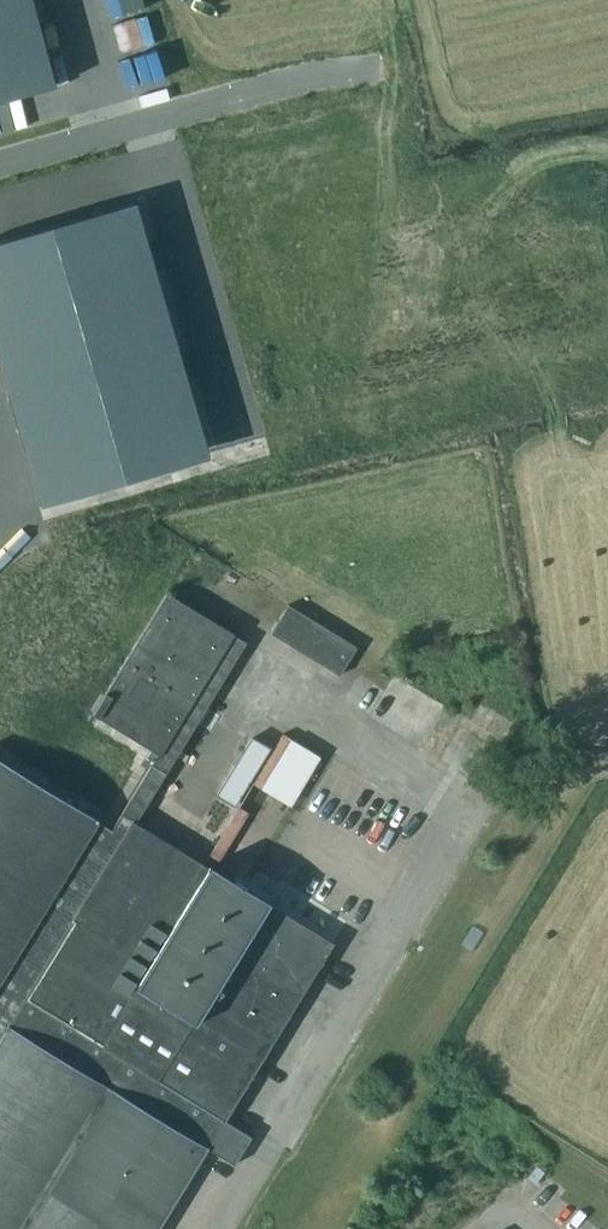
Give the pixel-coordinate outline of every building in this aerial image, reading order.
[(55,85),(33,6),(32,7),(30,0),(0,0),(0,100),(55,85)] [(0,239),(0,363),(11,400),(12,399),(20,427),(19,427),(41,504),(125,480),(123,473),(206,449),(186,379),(185,379),(177,352),(178,351),(155,270),(153,271),(145,243),(147,242),(134,200),(0,239)] [(209,1147),(235,1162),(252,1135),(225,1119),(265,1055),(333,941),(267,901),(268,900),(210,864),(209,865),(136,821),(246,639),(166,592),(93,713),(157,752),(111,827),(97,819),(98,817),(0,758),(0,1228),(159,1228),(209,1147)] [(271,633),(340,675),(357,647),(289,605),(271,633)] [(433,724),(442,702),(392,681),(383,703),(433,724)] [(253,730),(269,738),(248,781),(264,789),(291,735),(258,719),(253,730)]
